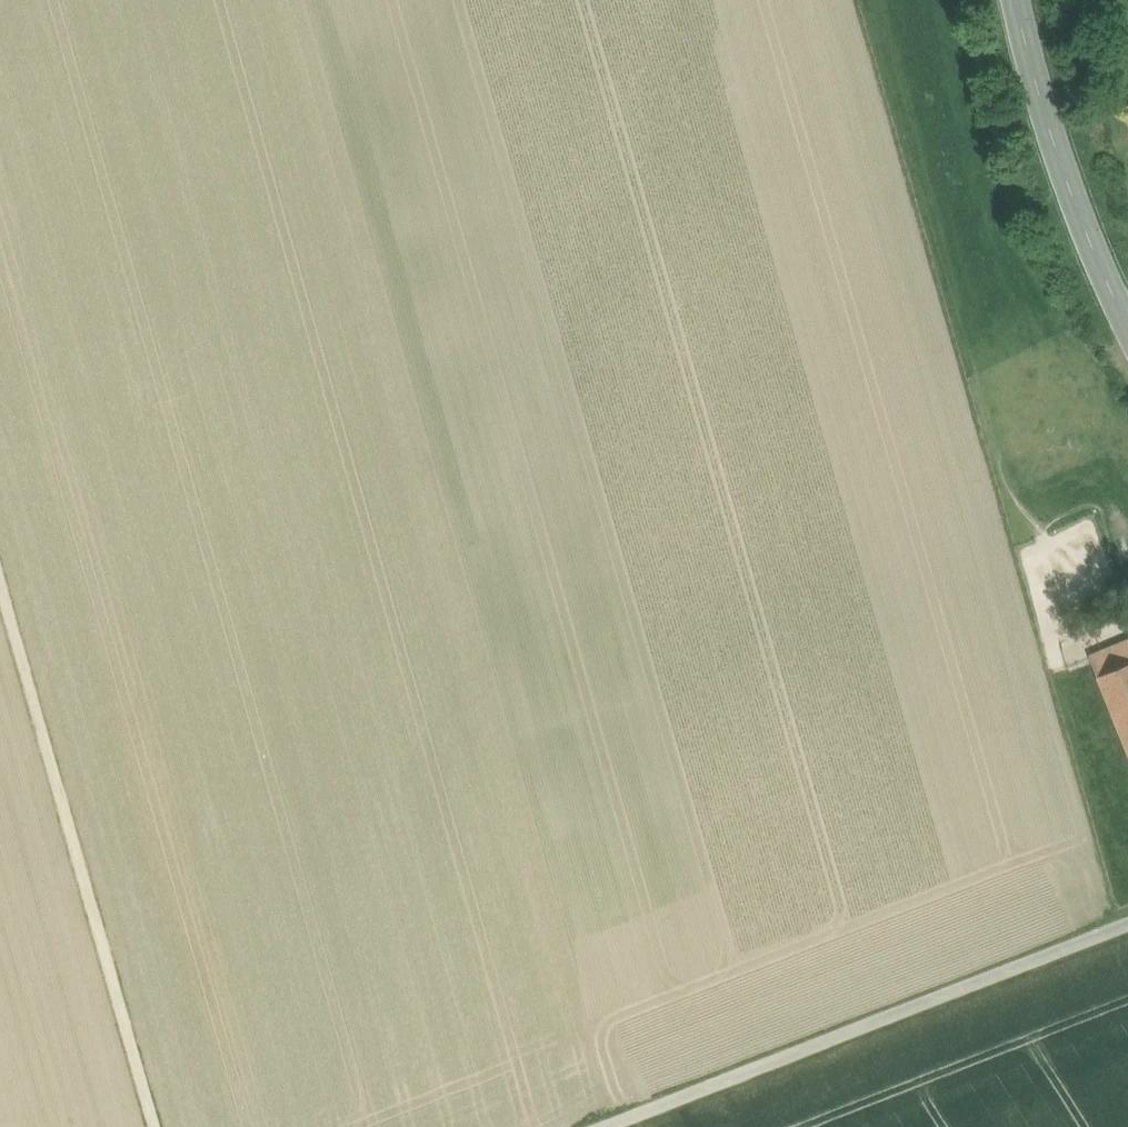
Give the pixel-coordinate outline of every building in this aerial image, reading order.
[(1093,659),(1127,742),(1127,644),(1093,659)]
